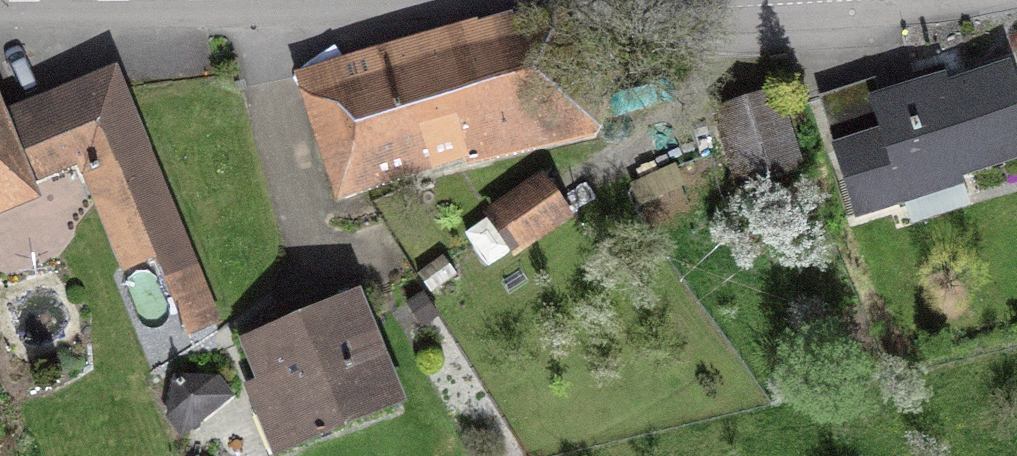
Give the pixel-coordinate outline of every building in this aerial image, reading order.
[(467,170),(614,139),(586,2),(513,19),(512,14),(478,27),(476,20),(292,76),(336,207),(465,164),(467,170)] [(947,75),(879,96),(874,80),(817,98),(856,221),(905,205),(912,228),(971,209),(961,180),(1016,162),(1016,82),(1011,64),(950,83),(947,75)] [(186,341),(224,326),(118,68),(35,101),(41,116),(15,127),(38,185),(79,169),(122,274),(153,262),(186,341)] [(772,96),(713,115),(736,186),(795,167),(772,96)] [(41,203),(0,103),(0,219),(41,203)] [(688,191),(676,165),(630,186),(642,213),(688,191)] [(574,217),(542,172),(482,214),(486,219),(464,234),(487,267),(509,252),(514,259),(574,217)] [(417,275),(431,295),(456,276),(442,257),(417,275)] [(421,330),(439,319),(423,294),(405,305),(421,330)] [(362,295),(240,345),(256,384),(247,388),(259,416),(242,423),(255,455),(266,455),(274,453),(275,455),(291,455),(408,408),(362,295)] [(234,398),(221,378),(174,376),(167,421),(181,439),(234,398)]
